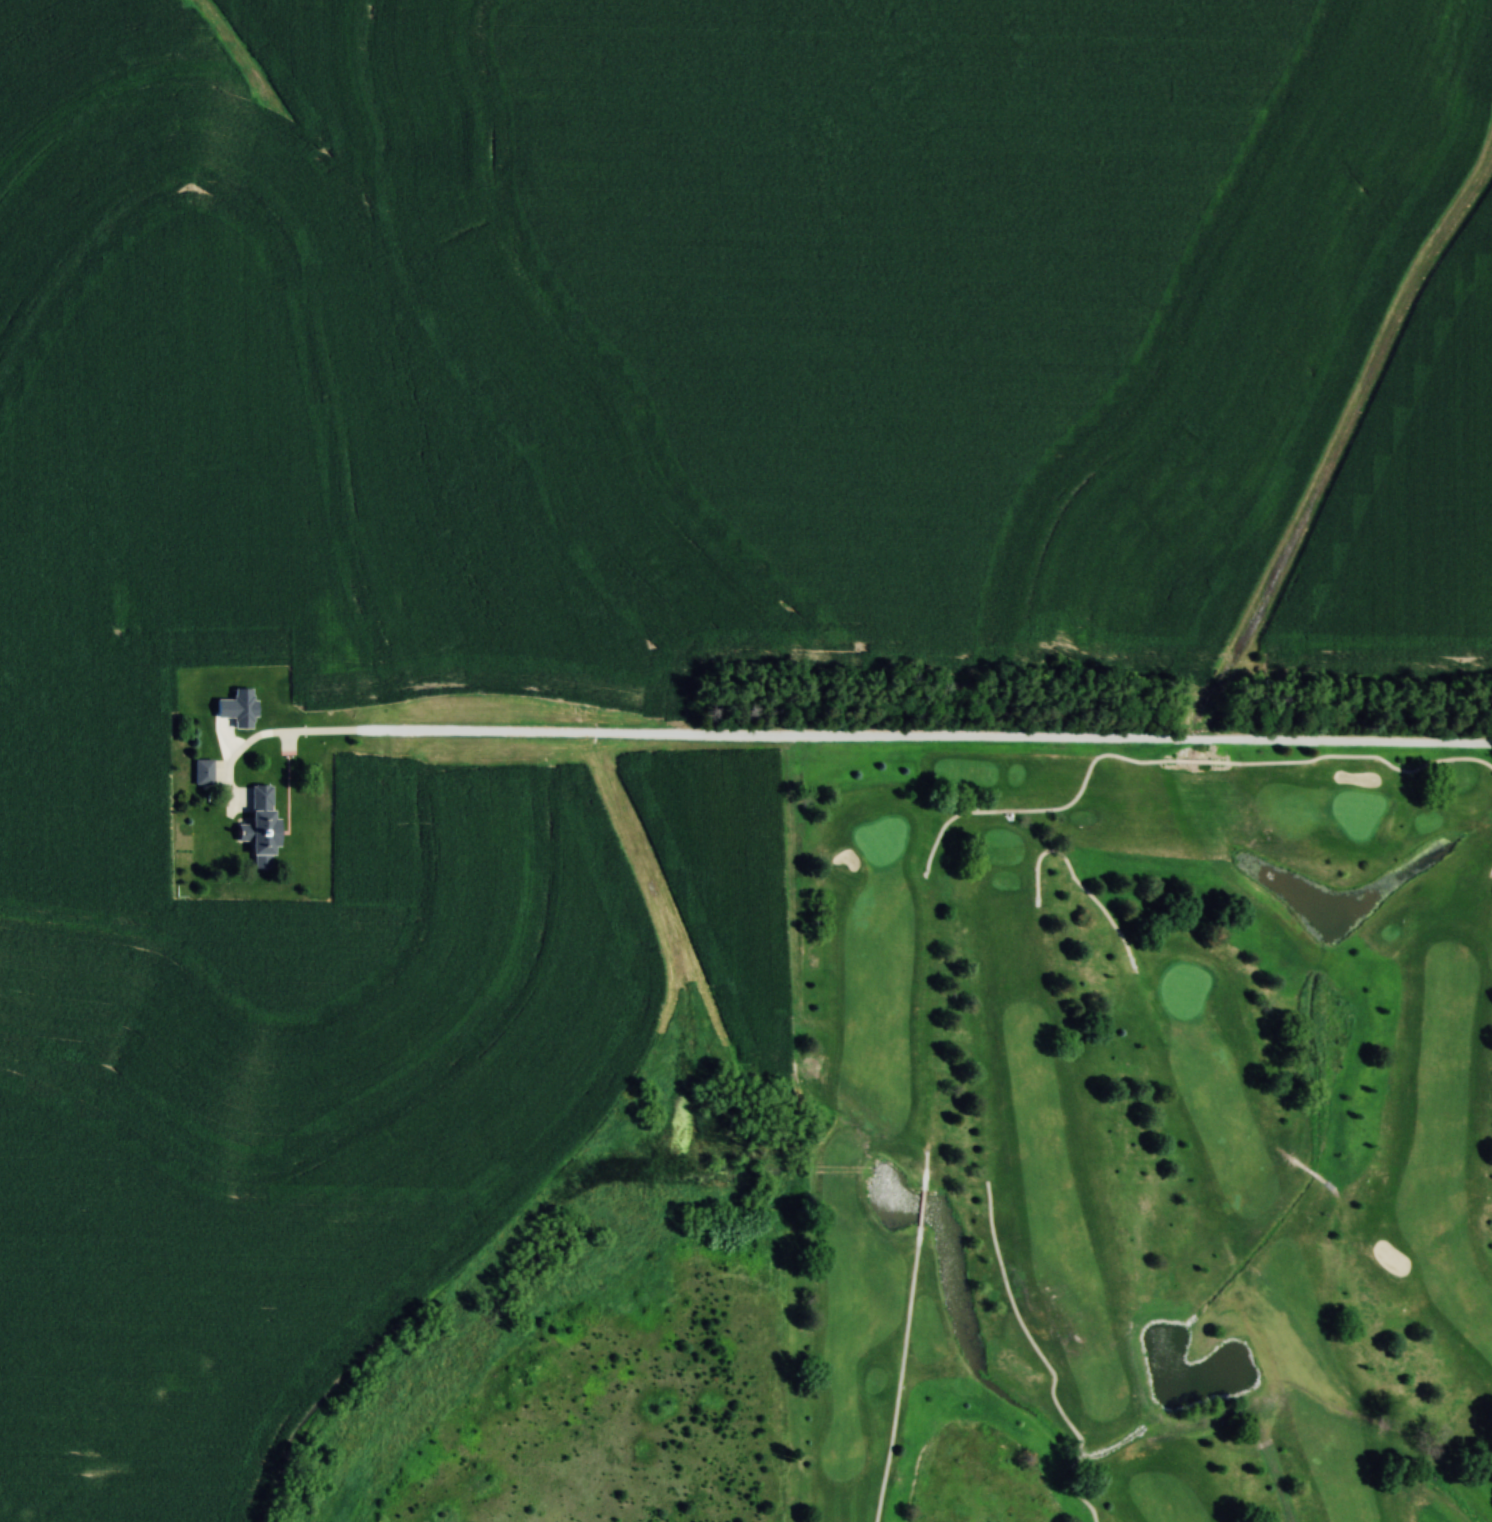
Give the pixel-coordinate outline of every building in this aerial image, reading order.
[(192,785),(210,785),(210,758),(192,758),(192,785)] [(247,823),(234,823),(234,840),(245,840),(245,854),(250,854),(250,867),(269,867),(269,784),(247,784),(247,823)]
